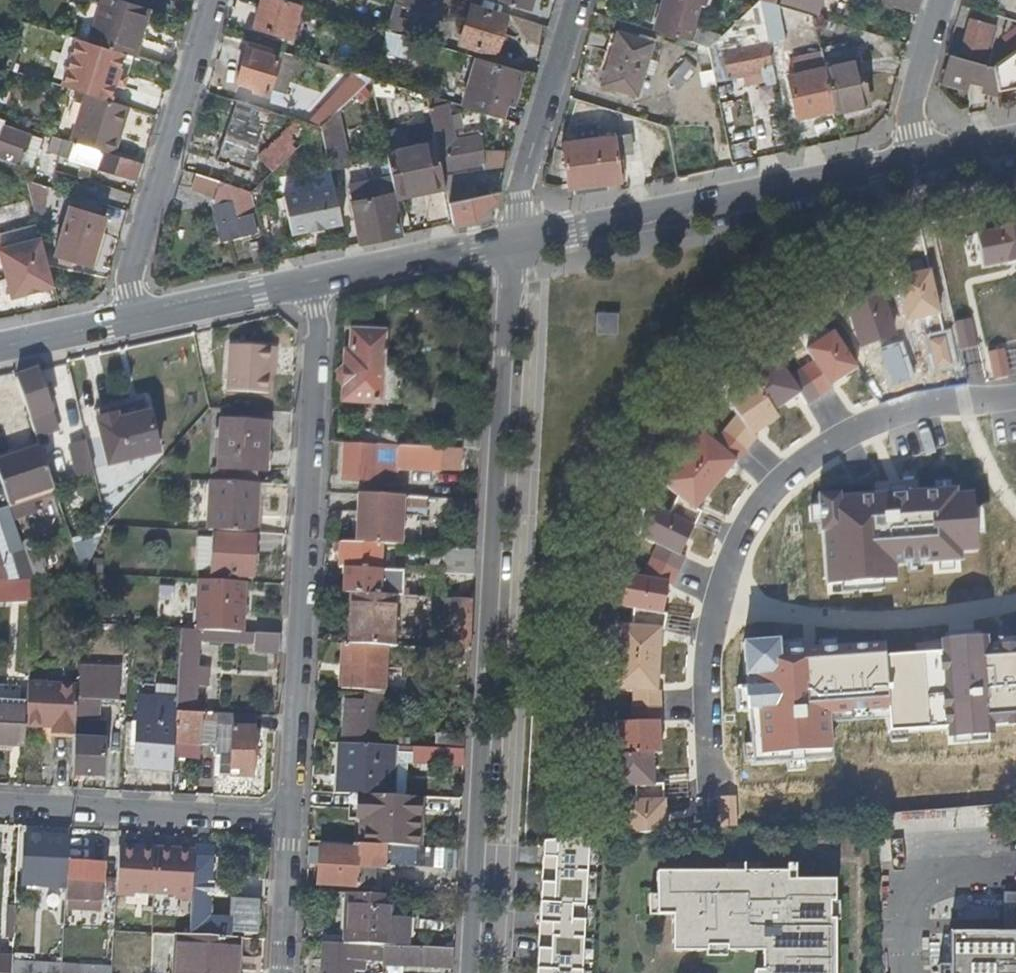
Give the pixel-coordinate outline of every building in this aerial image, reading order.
[(114,0),(105,0),(90,45),(130,58),(140,30),(143,30),(149,11),(121,2),(114,0)] [(279,0),(262,0),(252,30),(289,42),(300,7),(279,0)] [(393,5),(465,26),(458,48),(493,58),(504,22),(471,12),(472,7),(449,0),(395,0),(393,5)] [(531,9),(534,0),(501,0),(531,9)] [(655,33),(695,45),(700,28),(695,26),(700,7),(706,9),(708,0),(665,0),(655,33)] [(782,2),(821,14),(826,0),(783,0),(782,2)] [(896,3),(917,9),(920,0),(897,0),(896,3)] [(989,15),(1015,23),(1015,0),(994,0),(989,15)] [(757,1),(707,49),(714,83),(741,77),(744,87),(758,85),(756,74),(772,71),(758,2),(757,1)] [(390,17),(385,33),(414,42),(419,26),(390,17)] [(972,20),(961,59),(987,66),(998,28),(972,20)] [(28,26),(20,24),(16,35),(3,71),(69,91),(71,82),(15,65),(28,26)] [(83,43),(28,26),(15,65),(71,82),(83,43)] [(379,54),(385,33),(366,27),(360,49),(379,54)] [(718,33),(700,28),(695,45),(703,48),(718,33)] [(1004,40),(1012,52),(1015,49),(1015,32),(1004,40)] [(414,42),(385,33),(379,54),(417,66),(424,45),(414,42)] [(618,35),(602,86),(635,96),(651,45),(618,35)] [(1012,52),(992,66),(999,93),(1015,90),(1015,49),(1012,52)] [(276,64),(244,54),(234,86),(257,93),(256,97),(264,100),(276,64)] [(999,93),(992,66),(990,67),(987,66),(961,59),(951,56),(945,79),(965,84),(965,82),(968,70),(984,75),(981,87),(981,90),(1000,96),(999,93)] [(832,112),(873,105),(857,59),(824,75),(832,112)] [(524,76),(477,61),(462,110),(496,120),(500,107),(513,111),(524,76)] [(682,63),(662,83),(672,93),(692,74),(682,63)] [(968,70),(965,82),(981,87),(984,75),(968,70)] [(832,112),(824,75),(787,83),(795,120),(832,112)] [(304,125),(320,129),(338,113),(370,83),(350,76),(304,125)] [(381,86),(370,83),(376,108),(386,106),(381,86)] [(113,86),(108,103),(121,107),(127,109),(137,112),(143,95),(113,86)] [(768,89),(749,89),(750,129),(770,129),(768,89)] [(400,92),(413,154),(435,149),(424,99),(400,92)] [(108,103),(84,96),(70,143),(113,156),(121,127),(116,125),(121,107),(108,103)] [(434,102),(424,99),(435,149),(442,182),(471,175),(506,167),(511,151),(479,158),(475,139),(468,140),(467,135),(450,139),(452,145),(446,146),(441,124),(447,122),(445,111),(437,113),(434,102)] [(266,113),(234,104),(217,165),(248,174),(266,113)] [(127,109),(121,107),(116,125),(121,127),(127,109)] [(338,113),(320,129),(329,174),(348,170),(338,113)] [(258,159),(272,174),(320,129),(304,125),(298,123),(258,159)] [(3,128),(0,137),(0,159),(21,165),(30,137),(3,128)] [(576,131),(577,143),(590,142),(589,129),(576,131)] [(30,137),(21,165),(32,169),(41,140),(30,137)] [(577,143),(563,145),(567,189),(618,183),(617,175),(623,174),(621,156),(624,155),(622,138),(590,142),(577,143)] [(137,182),(142,165),(113,156),(70,143),(62,141),(57,158),(137,182)] [(393,193),(395,202),(444,192),(442,182),(435,149),(413,154),(386,159),(391,184),(393,193)] [(444,192),(451,227),(477,222),(495,204),(499,194),(477,199),(471,175),(442,182),(444,192)] [(193,194),(213,200),(218,185),(197,178),(193,194)] [(48,188),(26,181),(33,207),(43,203),(48,188)] [(350,193),(352,202),(393,193),(391,184),(350,193)] [(253,213),(249,195),(218,185),(213,200),(213,201),(211,210),(220,246),(254,238),(249,214),(253,213)] [(340,227),(332,189),(283,199),(291,237),(340,227)] [(347,203),(356,245),(401,234),(395,202),(393,193),(352,202),(347,203)] [(106,214),(71,204),(57,251),(91,262),(106,214)] [(1015,266),(1015,238),(1014,229),(971,238),(978,274),(1015,266)] [(0,246),(0,248),(12,294),(53,283),(41,235),(0,246)] [(250,255),(253,270),(265,267),(262,252),(250,255)] [(924,275),(891,282),(901,326),(934,318),(924,275)] [(875,294),(842,305),(857,348),(889,337),(875,294)] [(616,321),(597,321),(596,339),(616,339),(616,321)] [(341,354),(339,407),(398,409),(399,370),(381,369),(382,336),(348,334),(348,354),(341,354)] [(853,372),(829,336),(803,354),(826,389),(853,372)] [(272,348),(226,346),(223,394),(265,396),(267,365),(272,365),(272,348)] [(998,351),(982,355),(988,382),(1004,379),(998,351)] [(746,380),(750,386),(771,415),(797,397),(773,362),(746,380)] [(36,445),(36,446),(45,443),(42,436),(56,431),(35,372),(13,380),(36,445)] [(771,415),(750,386),(724,405),(749,440),(775,422),(771,415)] [(115,407),(118,421),(149,414),(145,399),(115,407)] [(96,427),(106,466),(106,468),(159,454),(149,414),(118,421),(115,407),(92,413),(96,427)] [(81,430),(77,417),(62,421),(70,452),(85,448),(81,430)] [(264,425),(216,422),(214,471),(261,473),(264,425)] [(96,427),(81,430),(85,448),(91,470),(106,466),(96,427)] [(375,444),(377,444),(378,430),(350,429),(350,443),(375,444)] [(681,463),(714,490),(735,465),(702,438),(681,463)] [(377,444),(375,444),(374,448),(339,447),(337,480),(374,482),(374,480),(388,480),(389,466),(455,470),(456,448),(427,447),(377,444)] [(3,503),(50,485),(36,446),(36,445),(0,458),(0,494),(3,503)] [(661,487),(694,515),(714,490),(681,463),(661,487)] [(241,484),(207,481),(204,531),(252,534),(254,500),(240,499),(241,484)] [(932,482),(933,491),(953,490),(952,481),(932,482)] [(240,499),(254,500),(255,485),(241,484),(240,499)] [(837,494),(815,496),(817,533),(820,533),(824,585),(878,582),(895,580),(894,568),(959,563),(959,554),(973,553),(969,494),(954,495),(954,490),(953,490),(933,491),(902,493),(887,494),(837,498),(837,494)] [(354,494),(352,544),(377,545),(393,546),(396,496),(354,494)] [(23,580),(30,579),(5,507),(0,509),(0,582),(23,580)] [(690,529),(652,511),(638,540),(676,559),(690,529)] [(251,539),(209,536),(209,540),(206,574),(206,577),(249,580),(251,539)] [(206,574),(209,540),(197,539),(194,573),(206,574)] [(336,543),(335,569),(341,569),(375,571),(377,545),(352,544),(336,543)] [(375,571),(341,569),(340,594),(348,595),(391,597),(400,597),(401,572),(375,571)] [(469,575),(443,574),(441,574),(441,582),(469,583),(469,575)] [(666,585),(624,578),(618,610),(661,617),(666,585)] [(0,582),(0,583),(2,601),(25,599),(23,580),(0,582)] [(238,584),(197,581),(194,633),(235,635),(238,584)] [(878,582),(824,585),(825,594),(878,590),(878,582)] [(348,595),(346,645),(385,647),(389,647),(391,597),(348,595)] [(467,600),(422,598),(421,618),(446,620),(445,650),(465,651),(467,600)] [(78,610),(77,626),(90,627),(91,611),(78,610)] [(659,630),(617,628),(615,660),(657,662),(659,630)] [(194,633),(176,632),(173,703),(172,712),(189,713),(193,644),(251,647),(251,652),(275,653),(276,637),(235,635),(194,633)] [(980,650),(979,639),(933,643),(934,654),(882,659),(881,646),(777,655),(776,645),(740,648),(743,692),(731,693),(733,717),(745,717),(750,769),(827,762),(824,717),(881,713),(883,735),(887,735),(901,733),(940,730),(941,739),(943,739),(986,735),(987,735),(987,727),(1014,724),(1015,724),(1015,647),(980,650)] [(385,647),(346,645),(344,686),(383,688),(385,647)] [(657,662),(615,660),(612,692),(655,695),(657,662)] [(74,696),(72,743),(70,775),(101,776),(103,738),(104,721),(97,720),(98,698),(116,699),(118,668),(75,666),(74,696)] [(23,707),(21,736),(49,737),(49,742),(72,743),(74,696),(24,693),(23,707)] [(340,700),(337,745),(392,747),(393,741),(373,739),(375,706),(392,706),(392,696),(356,694),(356,701),(340,700)] [(172,712),(173,703),(156,702),(155,726),(135,725),(133,767),(169,769),(170,759),(171,747),(172,712)] [(214,702),(213,715),(233,716),(234,703),(214,702)] [(21,746),(21,736),(23,707),(0,706),(0,745),(21,746)] [(172,712),(171,747),(197,748),(197,732),(213,733),(213,715),(189,713),(172,712)] [(213,715),(213,733),(212,735),(230,736),(229,747),(220,747),(219,765),(249,766),(251,717),(233,716),(213,715)] [(658,723),(615,725),(616,757),(651,755),(659,755),(658,723)] [(901,733),(887,735),(887,744),(902,742),(901,733)] [(986,735),(943,739),(943,745),(986,742),(986,735)] [(432,737),(431,749),(435,750),(459,751),(460,738),(432,737)] [(337,745),(334,744),(331,795),(351,796),(358,797),(390,798),(392,755),(398,756),(412,756),(412,748),(392,747),(337,745)] [(197,748),(171,747),(170,759),(196,760),(197,748)] [(459,751),(435,750),(434,763),(458,764),(459,751)] [(392,755),(390,798),(396,799),(398,756),(392,755)] [(651,755),(616,757),(609,758),(610,790),(653,788),(651,755)] [(390,798),(358,797),(357,819),(360,819),(359,846),(412,849),(414,800),(396,799),(390,798)] [(733,798),(718,799),(719,829),(734,828),(733,798)] [(666,802),(621,803),(623,837),(667,833),(666,802)] [(45,869),(65,870),(65,863),(67,841),(23,838),(20,880),(44,882),(45,869)] [(586,840),(542,843),(540,872),(585,874),(586,840)] [(359,846),(355,846),(355,851),(319,849),(317,887),(353,889),(354,869),(382,871),(383,865),(453,869),(453,851),(412,849),(359,846)] [(113,870),(112,897),(129,898),(129,892),(171,895),(171,900),(187,901),(188,882),(189,857),(152,855),(114,853),(113,870)] [(187,901),(185,937),(227,939),(227,934),(253,935),(255,904),(227,902),(227,918),(206,917),(209,858),(189,857),(188,882),(187,901)] [(101,865),(65,863),(65,870),(63,898),(98,900),(101,865)] [(766,972),(758,972),(838,972),(838,970),(833,969),(834,905),(838,905),(839,904),(840,883),(800,882),(800,868),(792,867),(792,874),(662,872),(662,894),(661,915),(677,915),(676,952),(711,952),(711,947),(730,948),(730,952),(766,953),(766,972)] [(585,874),(540,872),(539,905),(583,907),(585,874)] [(382,884),(381,898),(392,899),(405,899),(406,885),(382,884)] [(381,898),(344,896),(341,945),(380,947),(389,947),(392,899),(381,898)] [(936,937),(936,972),(1015,972),(1015,896),(1010,896),(1010,936),(936,937)] [(62,908),(97,911),(98,900),(63,898),(62,908)] [(834,905),(833,969),(838,970),(839,923),(844,923),(844,904),(839,904),(839,905),(838,905),(834,905)] [(583,907),(539,905),(537,938),(582,940),(583,907)] [(2,945),(9,945),(11,917),(4,916),(2,945)] [(171,972),(237,972),(238,940),(227,939),(185,937),(174,937),(171,972)] [(537,938),(535,971),(576,972),(580,972),(582,940),(537,938)] [(320,944),(319,972),(349,972),(350,959),(379,960),(379,964),(415,966),(415,969),(447,971),(449,950),(412,948),(412,952),(380,950),(380,947),(341,945),(320,944)] [(730,952),(730,948),(711,947),(711,952),(711,957),(730,957),(730,952)] [(8,963),(9,957),(0,957),(0,972),(8,972),(8,963)] [(8,972),(58,972),(59,965),(8,963),(8,972)]
